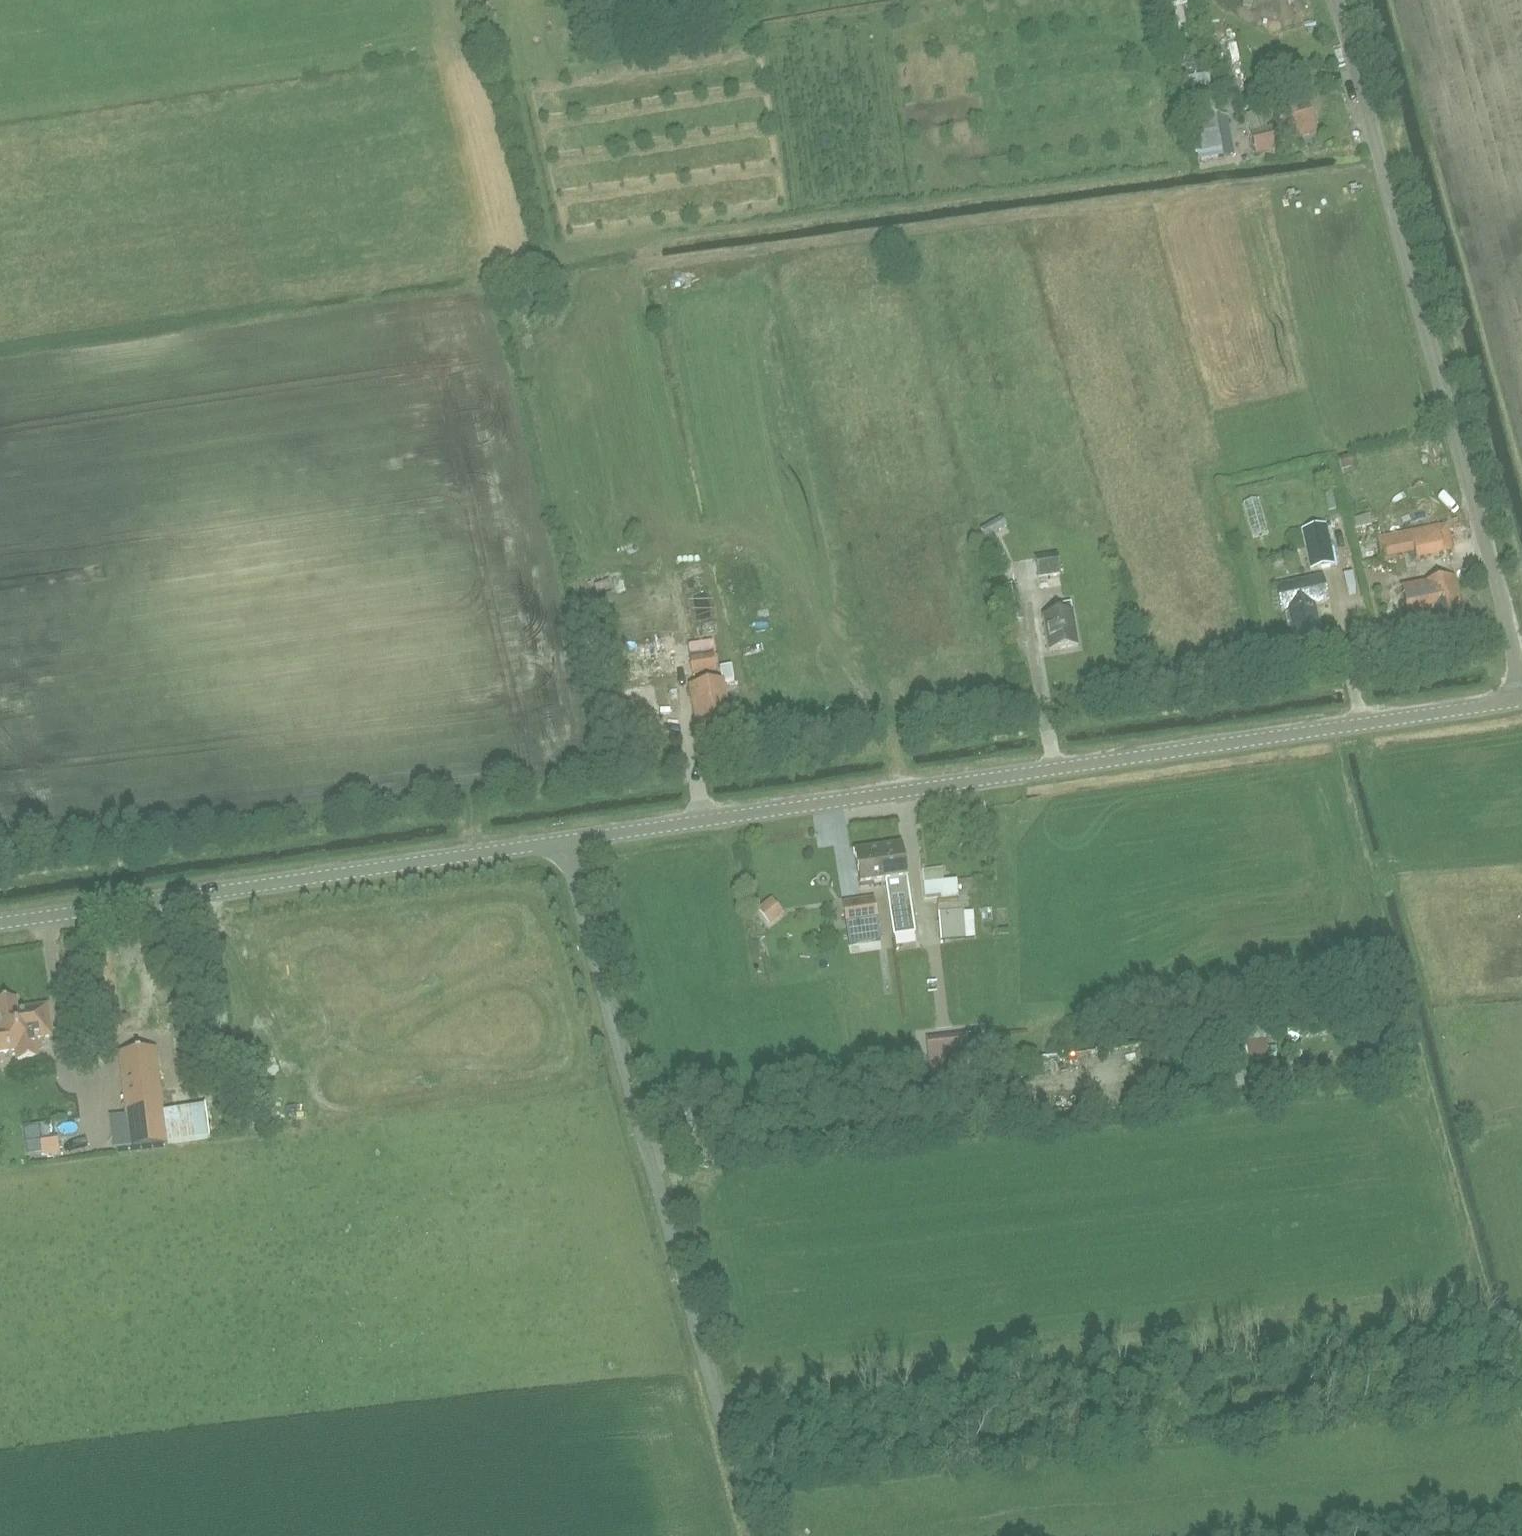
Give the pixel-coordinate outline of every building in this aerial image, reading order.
[(1218,156),(1210,117),(1205,118),(1203,103),(1184,106),(1195,161),(1218,156)] [(1305,104),(1273,113),(1281,140),(1313,132),(1305,104)] [(1268,130),(1250,135),(1256,154),(1273,150),(1268,130)] [(1356,512),(1360,528),(1374,524),(1370,508),(1356,512)] [(998,560),(1005,555),(993,535),(1007,527),(1001,518),(980,530),(998,560)] [(1309,570),(1334,565),(1325,525),(1301,530),(1309,570)] [(1404,561),(1415,559),(1443,553),(1437,528),(1399,536),(1404,561)] [(1464,566),(1481,555),(1475,546),(1458,556),(1464,566)] [(1057,555),(1035,559),(1038,578),(1060,574),(1057,555)] [(622,594),(635,588),(628,573),(615,579),(622,594)] [(1313,605),(1326,602),(1321,578),(1275,588),(1280,612),(1287,610),(1293,641),(1319,635),(1313,605)] [(1429,623),(1462,617),(1455,578),(1421,584),(1429,623)] [(1048,651),(1077,647),(1072,612),(1071,612),(1070,604),(1055,607),(1056,615),(1043,617),(1048,651)] [(616,666),(660,664),(659,639),(615,641),(616,666)] [(692,675),(715,672),(713,654),(690,657),(692,675)] [(731,664),(720,666),(723,681),(734,680),(731,664)] [(697,726),(728,721),(722,683),(691,688),(697,726)] [(911,904),(907,879),(902,844),(883,847),(886,868),(881,869),(883,882),(885,882),(889,908),(911,904)] [(886,868),(883,847),(854,851),(860,889),(868,888),(868,885),(883,882),(881,869),(886,868)] [(943,880),(922,883),(923,887),(922,887),(923,898),(923,901),(937,900),(962,898),(960,878),(943,880)] [(848,946),(880,941),(874,899),(842,903),(848,946)] [(762,909),(772,930),(790,921),(780,900),(762,909)] [(964,913),(964,910),(938,912),(941,940),(966,939),(964,913)] [(38,1059),(35,1038),(50,1036),(46,1006),(16,1010),(15,998),(0,1001),(0,1052),(16,1050),(17,1062),(38,1059)] [(1366,1028),(1383,1027),(1383,1017),(1366,1017),(1366,1028)] [(1307,1020),(1293,1026),(1298,1038),(1312,1031),(1307,1020)] [(164,1145),(161,1114),(154,1049),(121,1053),(127,1117),(130,1149),(164,1145)] [(170,1109),(172,1148),(214,1146),(212,1107),(170,1109)] [(100,1136),(115,1135),(114,1116),(99,1116),(100,1136)] [(78,1117),(43,1119),(45,1151),(80,1149),(78,1117)]
